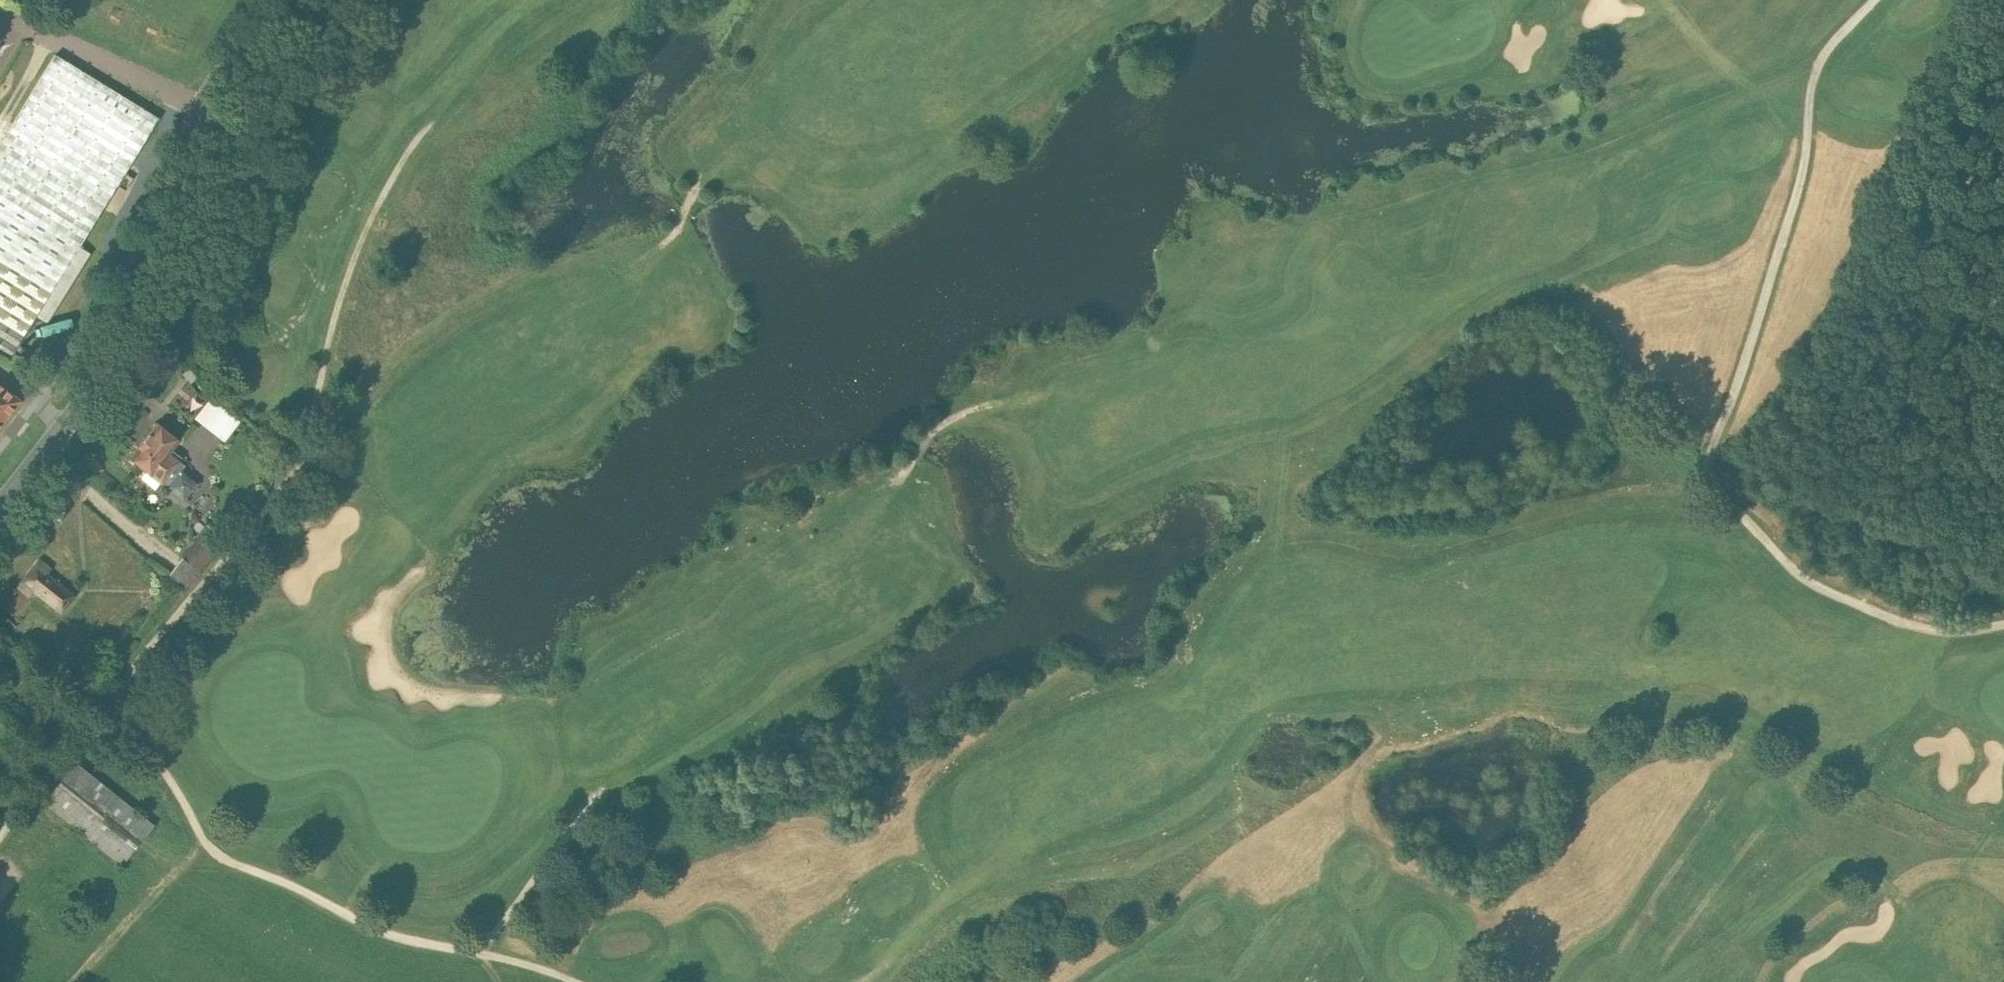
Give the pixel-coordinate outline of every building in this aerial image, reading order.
[(0,144),(0,318),(24,333),(36,314),(79,244),(158,116),(56,53),(0,144)] [(91,252),(79,244),(36,314),(48,322),(91,252)] [(24,333),(0,318),(0,349),(10,355),(24,333)] [(17,401),(0,387),(0,423),(17,401)] [(210,400),(196,418),(205,425),(220,408),(210,400)] [(220,408),(205,425),(223,439),(237,421),(220,408)] [(157,423),(130,458),(146,471),(142,477),(155,488),(160,482),(161,482),(164,479),(169,483),(166,487),(183,500),(197,483),(180,469),(183,465),(168,453),(179,440),(157,423)] [(207,527),(182,558),(199,571),(223,540),(207,527)] [(182,558),(169,574),(188,589),(201,572),(199,571),(182,558)] [(49,569),(39,561),(19,586),(30,594),(33,589),(54,606),(67,590),(46,573),(49,569)] [(153,825),(75,762),(44,802),(122,864),(153,825)]
